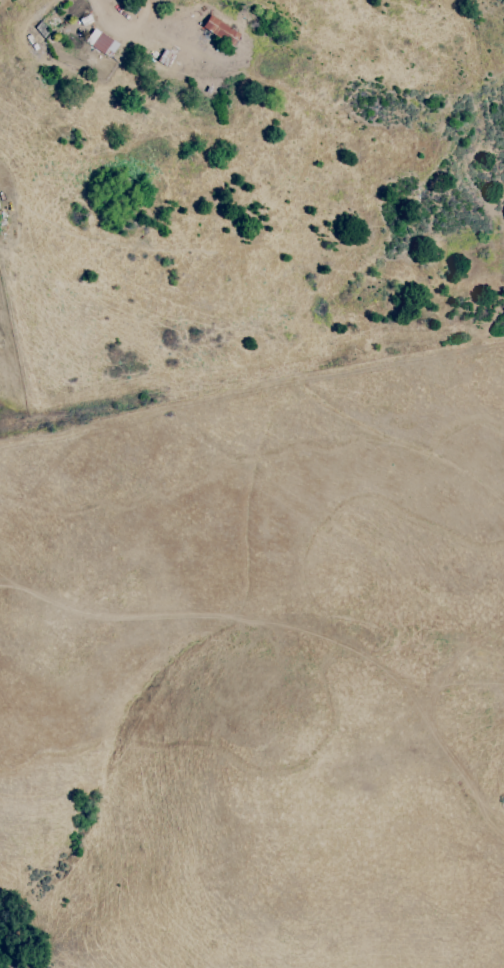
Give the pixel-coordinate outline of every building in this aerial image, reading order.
[(240,34),(209,15),(201,27),(231,47),(240,34)] [(117,44),(92,29),(84,43),(108,58),(117,44)]
